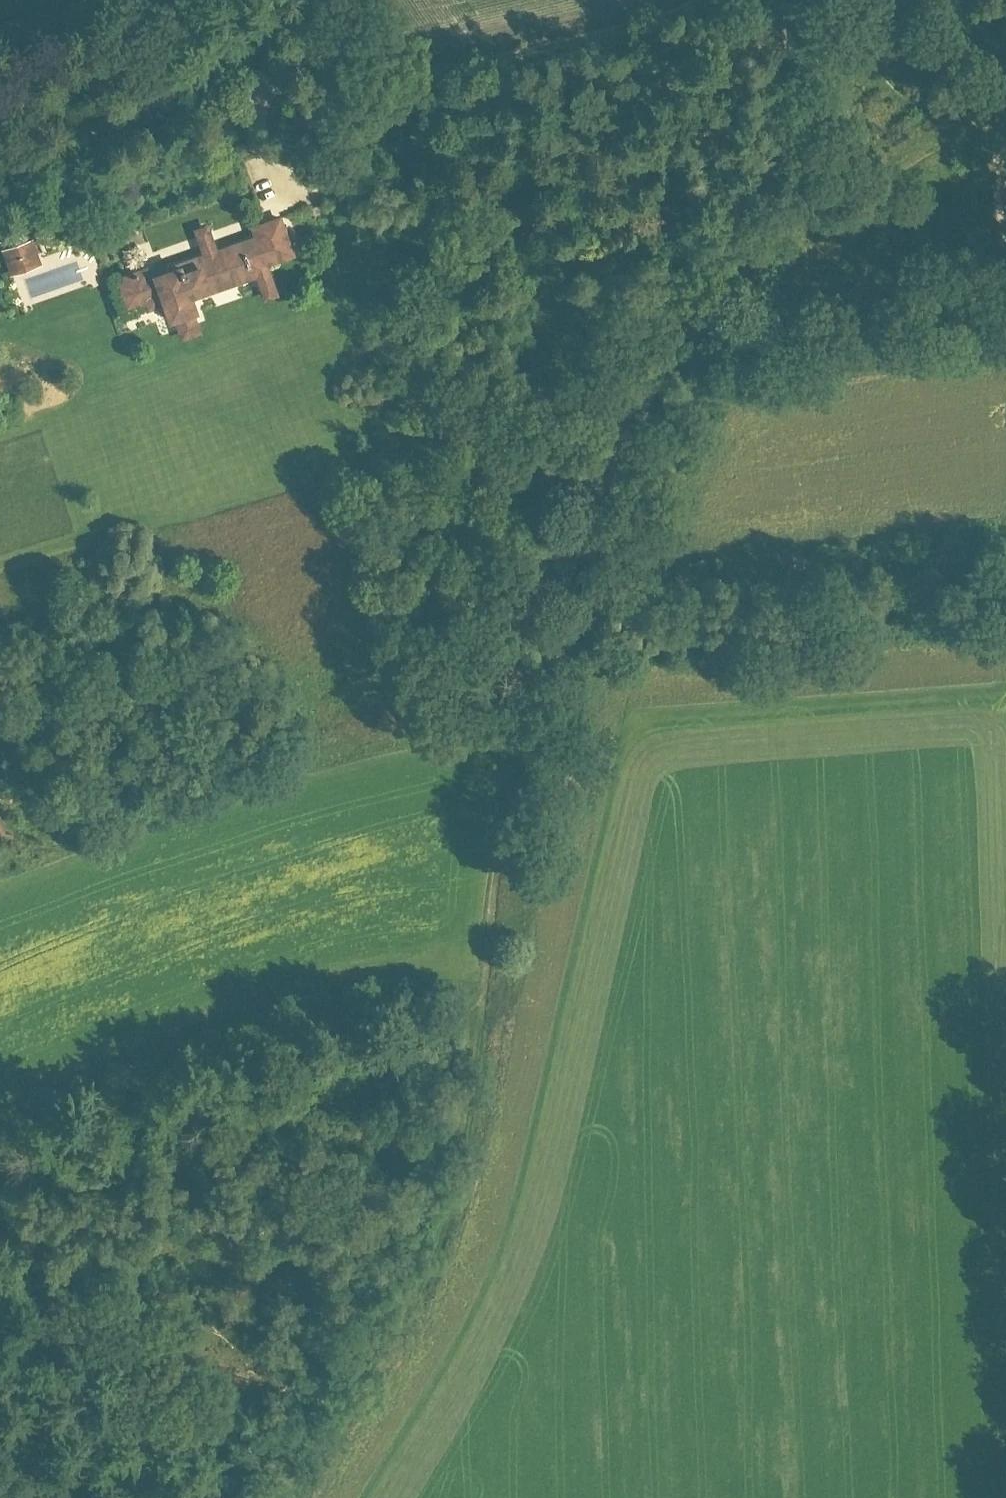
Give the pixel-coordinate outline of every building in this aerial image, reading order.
[(258,239),(220,252),(210,223),(195,229),(204,257),(149,276),(147,270),(125,277),(127,283),(123,285),(130,305),(147,299),(151,310),(167,305),(172,320),(175,319),(182,340),(202,334),(196,312),(197,311),(193,298),(257,276),(266,300),(280,295),(272,271),(270,272),(267,264),(294,255),(281,217),(253,227),(258,239)] [(4,241),(7,248),(1,250),(8,276),(42,265),(30,232),(4,241)]
